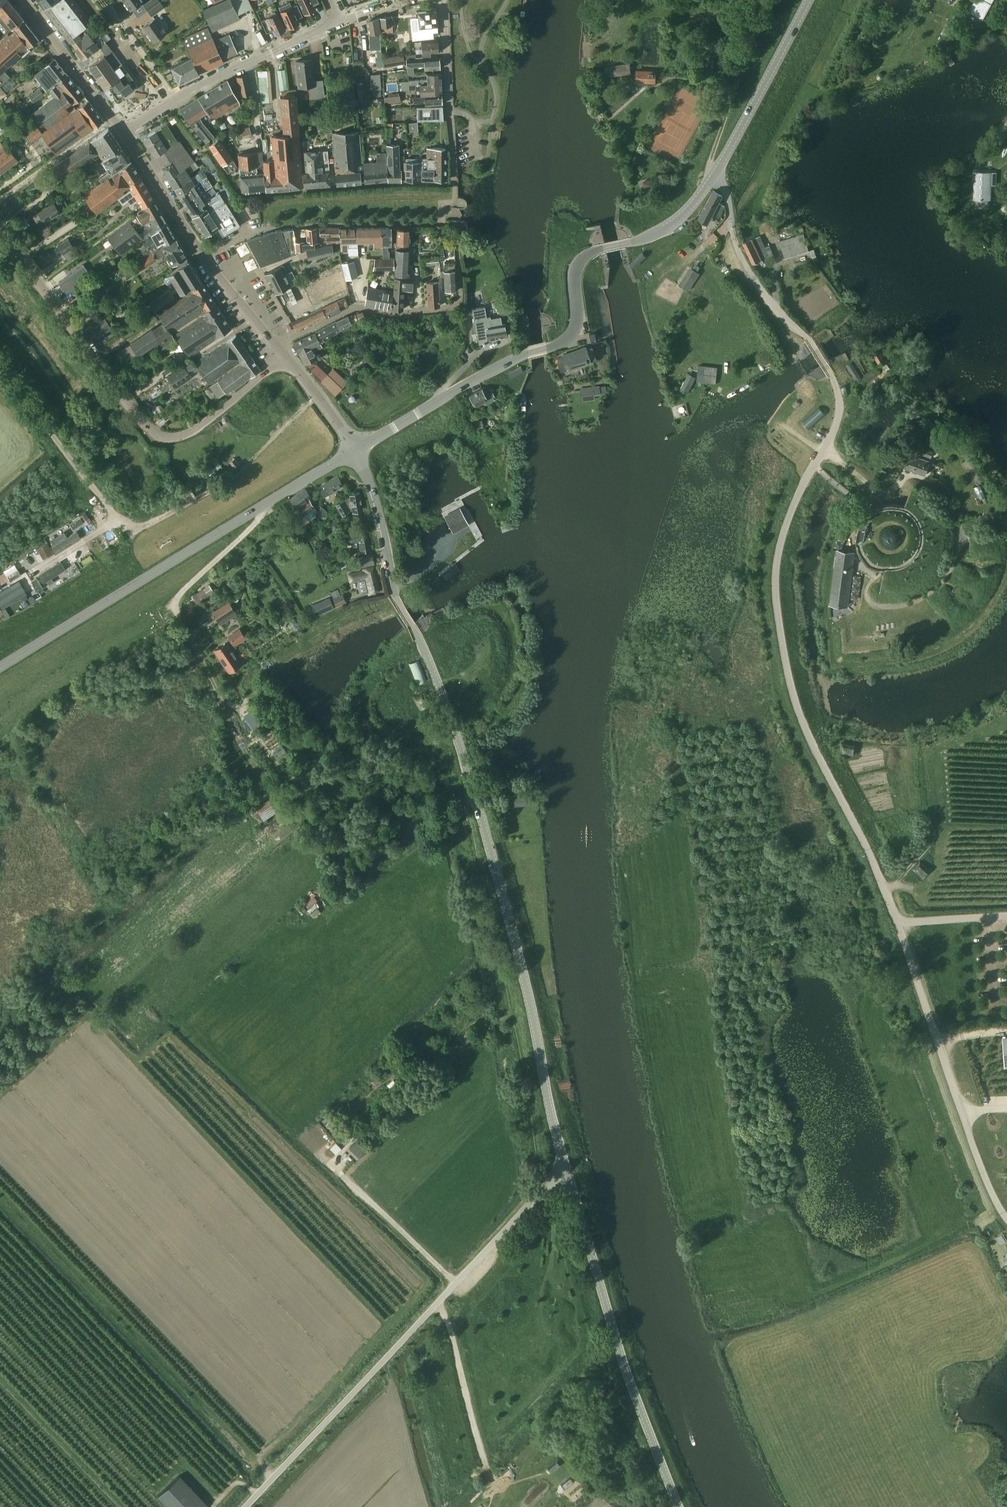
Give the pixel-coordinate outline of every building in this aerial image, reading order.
[(14,9),(7,0),(4,0),(0,3),(0,20),(3,18),(14,9)] [(39,1),(44,8),(55,0),(39,0),(39,1)] [(43,9),(55,23),(64,16),(62,14),(76,3),(74,0),(55,0),(44,8),(43,9)] [(130,10),(143,1),(142,0),(123,0),(130,10)] [(144,5),(148,10),(160,2),(159,0),(151,0),(144,5)] [(212,32),(240,19),(232,0),(224,0),(202,10),(212,32)] [(304,14),(316,9),(313,4),(319,1),(318,0),(298,0),(304,14)] [(991,0),(979,0),(975,7),(972,5),(969,10),(981,17),(991,0)] [(160,2),(148,10),(151,16),(164,7),(160,2)] [(280,11),(288,28),(300,23),(297,18),(303,15),(297,3),(291,6),(290,3),(290,2),(279,7),(281,11),(280,11)] [(64,16),(55,23),(62,32),(72,45),(87,33),(87,32),(94,27),(91,22),(76,3),(62,14),(64,16)] [(11,28),(23,19),(14,9),(3,18),(0,20),(0,23),(7,32),(11,28)] [(417,31),(411,31),(412,40),(433,38),(433,32),(438,32),(436,16),(435,16),(435,10),(425,11),(425,9),(418,10),(419,18),(416,18),(417,31)] [(272,29),(274,35),(286,29),(278,12),(275,14),(275,12),(275,11),(268,14),(268,15),(269,16),(261,20),(267,32),(272,29)] [(378,18),(370,21),(365,21),(368,35),(369,35),(369,50),(376,50),(381,49),(380,34),(391,33),(391,34),(393,33),(391,16),(378,17),(378,18)] [(153,42),(165,32),(155,18),(142,27),(153,42)] [(23,19),(11,28),(13,31),(8,36),(6,34),(0,40),(0,85),(1,84),(3,86),(9,81),(7,80),(10,77),(3,70),(29,48),(28,47),(38,39),(23,19)] [(100,35),(106,42),(110,38),(105,31),(100,35)] [(87,33),(72,45),(83,59),(99,47),(106,42),(100,35),(93,40),(87,33)] [(190,57),(171,67),(175,76),(172,78),(174,82),(177,82),(178,83),(198,74),(224,63),(223,60),(238,53),(229,34),(214,40),(213,37),(212,38),(187,49),(190,56),(190,57)] [(415,55),(406,55),(406,60),(423,58),(422,53),(430,53),(430,52),(438,51),(438,49),(440,47),(439,42),(437,41),(437,39),(421,41),(422,50),(415,50),(415,55)] [(111,50),(106,42),(100,47),(105,55),(111,50)] [(113,69),(121,63),(121,62),(114,52),(105,58),(113,69)] [(383,60),(384,67),(405,64),(403,55),(382,59),(383,60)] [(138,86),(129,74),(121,63),(113,69),(105,58),(103,56),(89,67),(102,85),(103,84),(105,88),(107,87),(109,90),(117,101),(138,86)] [(423,58),(406,60),(407,67),(424,65),(425,69),(440,67),(441,67),(441,64),(440,63),(439,57),(427,58),(423,58)] [(37,86),(39,88),(43,94),(49,89),(67,74),(54,58),(35,73),(42,83),(37,86)] [(312,97),(324,96),(322,80),(314,81),(312,59),(296,61),(296,64),(294,65),(295,71),(297,71),(299,87),(311,85),(312,97)] [(286,69),(278,69),(279,89),(287,89),(286,69)] [(259,70),(260,102),(272,102),(271,70),(259,70)] [(657,70),(637,70),(637,83),(656,84),(657,70)] [(409,80),(409,85),(442,83),(441,73),(427,73),(427,79),(409,80)] [(47,128),(60,117),(51,105),(76,85),(67,74),(49,89),(54,96),(34,112),(47,128)] [(243,97),(251,94),(247,74),(236,76),(238,86),(243,97)] [(379,74),(370,75),(372,90),(373,90),(380,89),(381,89),(379,74)] [(216,86),(197,98),(211,120),(239,104),(239,102),(227,80),(216,86)] [(442,83),(409,85),(409,89),(416,89),(416,94),(420,94),(420,96),(431,95),(431,93),(442,93),(442,83)] [(354,84),(340,86),(342,110),(356,108),(354,84)] [(68,111),(67,110),(67,109),(72,105),(84,96),(76,85),(51,105),(60,117),(68,111)] [(365,85),(357,85),(358,106),(366,106),(365,85)] [(33,101),(43,94),(39,88),(30,95),(29,96),(33,101)] [(380,89),(373,90),(373,97),(381,97),(380,89)] [(296,95),(294,95),(282,96),(279,96),(283,135),(299,133),(296,95)] [(401,102),(400,95),(384,97),(384,103),(401,102)] [(425,101),(425,102),(425,104),(442,103),(442,95),(420,96),(410,96),(410,102),(425,101)] [(212,125),(209,121),(211,120),(197,98),(180,109),(182,112),(206,142),(214,135),(209,128),(212,125)] [(67,110),(68,111),(70,113),(42,133),(57,154),(103,121),(87,100),(76,109),(72,105),(67,109),(67,110)] [(416,120),(443,119),(442,105),(415,106),(416,120)] [(417,122),(409,123),(409,132),(418,131),(417,122)] [(154,156),(177,141),(166,124),(143,139),(154,156)] [(240,137),(250,134),(248,127),(238,130),(240,137)] [(98,153),(103,160),(121,148),(108,128),(51,168),(59,180),(98,153)] [(360,172),(361,172),(358,132),(332,134),(337,184),(360,182),(360,172)] [(265,179),(266,191),(289,189),(288,174),(302,173),(299,133),(283,135),(271,136),(273,160),(263,161),(265,173),(265,179)] [(328,171),(327,151),(308,152),(307,140),(306,134),(300,135),(300,140),(301,153),(304,187),(320,186),(319,172),(328,171)] [(227,173),(237,167),(233,160),(219,139),(209,146),(227,173)] [(155,156),(161,166),(168,178),(178,171),(178,172),(182,170),(183,171),(185,169),(184,168),(194,161),(179,140),(155,156)] [(387,180),(400,180),(400,171),(399,170),(398,144),(386,145),(387,180)] [(433,180),(445,180),(445,148),(427,147),(427,157),(423,157),(423,169),(433,169),(433,180)] [(98,179),(102,183),(115,173),(114,171),(129,160),(121,148),(103,160),(111,172),(109,173),(108,173),(98,179)] [(2,171),(16,160),(8,149),(0,155),(0,168),(2,171)] [(255,174),(256,192),(266,191),(265,179),(265,173),(258,174),(258,168),(263,167),(262,151),(254,152),(256,167),(257,174),(255,174)] [(257,174),(256,167),(254,152),(238,154),(240,169),(240,175),(239,176),(241,190),(244,193),(256,192),(255,174),(257,174)] [(365,182),(387,180),(385,161),(386,161),(385,152),(376,153),(377,162),(363,162),(365,182)] [(420,157),(420,161),(420,169),(421,169),(421,180),(433,180),(433,169),(423,169),(423,157),(420,157)] [(198,166),(194,161),(184,168),(185,169),(183,171),(182,170),(178,172),(178,171),(168,178),(175,189),(191,178),(188,174),(198,166)] [(420,180),(420,169),(420,161),(405,161),(404,181),(420,180)] [(115,173),(102,183),(84,196),(97,214),(124,194),(123,191),(130,186),(129,185),(140,176),(130,162),(115,173)] [(328,171),(319,172),(320,186),(330,185),(329,170),(328,171)] [(989,199),(991,172),(975,171),(974,198),(989,199)] [(191,178),(175,189),(179,196),(206,178),(206,177),(202,179),(198,173),(191,178)] [(302,173),(288,174),(289,189),(303,187),(302,173)] [(142,208),(154,200),(140,176),(129,185),(130,186),(132,190),(118,199),(122,205),(127,202),(129,204),(130,203),(131,205),(137,202),(141,208),(142,208)] [(207,205),(208,206),(221,196),(219,193),(211,198),(206,190),(212,185),(206,178),(179,196),(191,215),(207,205)] [(704,209),(699,218),(708,223),(713,214),(720,217),(725,207),(718,203),(722,196),(713,191),(704,209)] [(225,202),(221,196),(208,206),(211,204),(214,209),(208,213),(206,209),(192,217),(204,236),(217,227),(222,235),(239,225),(225,202)] [(135,229),(160,212),(154,200),(142,208),(136,213),(137,215),(129,220),(135,229)] [(53,202),(37,212),(45,223),(60,213),(53,202)] [(129,220),(107,236),(121,254),(142,238),(143,239),(166,222),(160,212),(135,229),(129,220)] [(163,243),(164,245),(175,238),(166,222),(150,234),(141,241),(146,247),(141,250),(144,256),(163,243)] [(390,227),(381,228),(381,236),(382,237),(382,246),(383,259),(389,258),(389,251),(388,251),(388,245),(390,245),(390,228),(390,227)] [(605,255),(609,270),(607,287),(602,287),(603,289),(604,289),(608,288),(612,270),(611,268),(610,267),(611,267),(611,265),(610,265),(610,264),(611,264),(610,263),(609,263),(607,255),(608,254),(606,243),(597,245),(597,243),(597,242),(597,240),(598,239),(599,238),(599,237),(600,236),(601,235),(602,234),(603,234),(604,233),(603,227),(601,227),(597,228),(597,229),(598,231),(601,231),(602,232),(601,233),(599,234),(598,235),(597,236),(596,238),(595,240),(595,242),(595,245),(595,248),(604,246),(605,255)] [(317,247),(316,236),(316,228),(305,229),(306,242),(295,244),(296,251),(305,250),(305,249),(306,248),(317,247)] [(326,236),(326,246),(332,245),(332,244),(339,243),(338,242),(339,229),(319,228),(316,228),(316,236),(326,236)] [(347,242),(356,241),(356,228),(339,229),(338,242),(339,243),(340,243),(341,254),(348,253),(347,242)] [(367,228),(356,228),(356,241),(357,241),(368,241),(368,246),(382,246),(382,237),(381,236),(381,228),(380,228),(367,228)] [(293,229),(275,231),(246,241),(260,267),(296,254),(295,244),(293,229)] [(409,250),(409,244),(409,229),(396,229),(394,276),(408,276),(409,250)] [(785,259),(809,251),(804,233),(780,241),(785,259)] [(597,245),(606,243),(605,236),(604,235),(597,244),(597,245)] [(753,264),(760,261),(763,267),(765,266),(764,263),(776,259),(770,245),(765,247),(761,236),(743,243),(753,264)] [(67,238),(57,245),(63,254),(73,246),(67,238)] [(164,245),(152,252),(156,258),(157,259),(161,257),(163,256),(164,258),(167,256),(167,257),(165,258),(170,267),(186,257),(175,238),(164,245)] [(333,254),(332,245),(326,246),(317,247),(306,248),(308,260),(333,254)] [(149,263),(156,258),(152,252),(145,257),(149,263)] [(638,269),(650,259),(646,255),(635,265),(638,269)] [(383,259),(374,259),(372,271),(394,271),(394,258),(389,258),(383,259)] [(155,311),(188,289),(189,290),(201,281),(188,260),(171,271),(170,270),(169,270),(167,272),(168,273),(164,276),(163,279),(166,284),(169,285),(174,282),(180,290),(177,292),(173,286),(149,302),(155,311)] [(345,280),(358,277),(354,261),(341,264),(345,280)] [(454,262),(444,262),(444,271),(443,271),(444,291),(456,290),(454,262)] [(282,265),(280,266),(263,274),(274,294),(291,287),(284,274),(286,273),(286,270),(284,267),(282,265)] [(679,285),(689,291),(700,274),(689,268),(679,285)] [(75,282),(84,275),(80,270),(70,276),(75,282)] [(411,291),(411,279),(394,278),(392,309),(402,309),(403,291),(411,291)] [(201,281),(189,290),(189,291),(157,312),(163,321),(152,329),(151,328),(130,343),(138,355),(156,344),(172,334),(202,313),(216,304),(201,281)] [(427,307),(439,306),(437,282),(426,283),(427,307)] [(368,287),(365,305),(391,310),(392,292),(368,287)] [(325,317),(348,306),(344,297),(321,309),(325,317)] [(231,328),(216,304),(202,313),(205,318),(176,336),(189,357),(231,328)] [(477,312),(472,312),(474,319),(473,321),(474,330),(476,331),(477,331),(477,333),(476,335),(477,339),(478,340),(479,344),(483,343),(483,344),(485,344),(485,343),(488,343),(488,339),(493,339),(498,338),(507,336),(506,335),(507,333),(507,331),(505,330),(504,324),(501,324),(500,317),(490,319),(490,317),(486,317),(485,310),(484,307),(476,308),(477,312)] [(296,331),(325,317),(321,309),(292,323),(296,331)] [(336,321),(339,329),(340,328),(350,323),(347,317),(336,321)] [(315,332),(320,342),(339,329),(336,321),(315,332)] [(94,324),(89,327),(96,338),(101,335),(94,324)] [(831,335),(822,346),(813,351),(808,344),(806,345),(804,347),(803,349),(802,351),(801,353),(801,355),(801,356),(802,357),(802,359),(802,360),(800,361),(786,369),(784,366),(782,367),(783,369),(785,372),(801,363),(802,363),(801,362),(802,362),(803,362),(803,361),(804,361),(805,360),(804,359),(804,358),(804,356),(803,355),(803,354),(804,353),(804,352),(804,351),(805,349),(806,348),(808,347),(813,355),(821,349),(820,349),(821,348),(821,349),(822,348),(822,347),(823,348),(823,347),(835,336),(833,333),(831,330),(829,332),(831,335)] [(300,351),(305,363),(308,369),(314,365),(311,360),(316,358),(312,350),(317,348),(321,345),(320,342),(315,332),(294,343),(299,352),(300,351)] [(178,344),(172,334),(156,344),(163,354),(178,344)] [(209,384),(240,363),(250,355),(236,334),(195,363),(192,359),(183,365),(190,376),(191,375),(198,370),(196,368),(197,367),(209,384)] [(846,351),(835,336),(823,347),(823,348),(822,347),(822,348),(821,349),(821,348),(820,349),(821,349),(813,355),(808,347),(806,348),(805,349),(804,351),(804,352),(804,353),(803,354),(803,355),(804,356),(804,358),(804,359),(805,360),(804,361),(803,361),(803,362),(802,362),(801,362),(802,363),(801,363),(785,372),(794,385),(808,374),(809,373),(809,374),(810,373),(811,372),(811,373),(812,372),(811,372),(813,371),(814,372),(815,373),(817,374),(818,374),(819,374),(820,374),(822,374),(823,374),(825,374),(826,373),(821,365),(828,360),(829,361),(829,360),(830,359),(830,360),(831,359),(830,359),(831,358),(846,351)] [(138,356),(130,343),(115,353),(123,365),(138,356)] [(592,347),(586,349),(585,348),(562,356),(556,358),(558,362),(557,363),(559,371),(561,372),(567,370),(567,371),(590,363),(590,362),(596,360),(592,347)] [(824,366),(832,361),(845,355),(847,358),(849,356),(847,354),(846,351),(831,358),(830,359),(831,359),(830,360),(830,359),(829,360),(829,361),(828,360),(821,365),(826,373),(825,374),(823,374),(822,374),(820,374),(819,374),(818,374),(817,374),(815,373),(814,372),(813,371),(811,372),(812,372),(811,373),(811,372),(810,373),(809,374),(809,373),(808,374),(794,385),(796,388),(798,390),(800,388),(798,385),(810,376),(812,374),(813,374),(814,375),(815,375),(817,376),(818,376),(821,377),(822,376),(824,376),(827,375),(828,374),(829,373),(824,366)] [(250,355),(240,363),(241,364),(217,380),(218,381),(209,387),(217,398),(226,392),(226,393),(233,388),(233,389),(260,370),(250,355)] [(317,363),(328,373),(332,367),(321,358),(317,363)] [(848,363),(842,367),(852,382),(857,378),(848,363)] [(315,376),(320,382),(327,374),(316,364),(314,365),(308,369),(315,376)] [(190,376),(183,365),(167,376),(175,389),(192,377),(191,375),(190,376)] [(717,367),(705,366),(693,365),(693,369),(690,368),(689,374),(688,374),(679,392),(686,395),(696,378),(697,378),(697,382),(696,387),(702,388),(703,382),(716,383),(717,367)] [(327,374),(320,382),(334,395),(346,383),(332,368),(327,374)] [(523,368),(511,374),(514,379),(526,372),(523,368)] [(482,387),(469,394),(472,399),(475,403),(483,398),(486,403),(497,397),(492,387),(491,388),(487,390),(485,386),(484,386),(483,387),(482,387)] [(599,386),(580,389),(582,402),(595,400),(595,395),(601,394),(601,393),(603,393),(602,387),(599,388),(599,386)] [(809,430),(826,415),(819,407),(803,423),(809,430)] [(944,450),(951,444),(943,435),(936,442),(944,450)] [(934,451),(926,449),(925,450),(922,448),(920,453),(924,454),(924,455),(931,458),(934,451)] [(931,462),(910,455),(905,467),(926,475),(931,462)] [(240,465),(235,458),(229,463),(234,469),(240,465)] [(324,497),(343,485),(337,476),(318,488),(324,497)] [(183,503),(196,496),(189,484),(177,491),(183,503)] [(309,498),(311,497),(306,489),(290,499),(295,507),(299,513),(291,518),(298,528),(316,516),(316,514),(317,512),(316,510),(309,498)] [(362,510),(359,493),(350,494),(350,497),(342,501),(341,501),(335,505),(342,515),(348,511),(352,510),(353,511),(362,510)] [(317,512),(316,514),(318,517),(328,511),(320,505),(317,512)] [(479,505),(469,510),(486,540),(496,535),(479,505)] [(920,541),(921,539),(920,536),(920,533),(919,531),(919,528),(918,526),(916,524),(915,521),(913,519),(912,517),(910,516),(908,514),(906,513),(903,511),(901,510),(898,510),(896,509),(893,509),(891,509),(888,509),(885,509),(883,510),(880,510),(878,511),(876,513),(873,514),(871,516),(869,517),(868,519),(866,521),(865,524),(863,526),(862,528),(862,531),(861,533),(861,536),(861,539),(861,541),(861,544),(862,546),(862,549),(863,551),(865,554),(866,556),(868,558),(869,560),(871,562),(873,563),(876,565),(878,566),(880,567),(883,568),(885,568),(888,568),(891,569),(893,568),(896,568),(898,568),(901,567),(903,566),(906,565),(908,563),(910,562),(912,560),(913,558),(915,556),(916,554),(918,551),(919,549),(919,546),(920,544),(920,541)] [(446,518),(453,532),(467,525),(460,510),(446,518)] [(989,512),(992,521),(998,519),(995,510),(989,512)] [(974,512),(961,515),(964,526),(977,523),(974,512)] [(357,526),(364,525),(361,514),(354,516),(357,526)] [(52,547),(56,553),(81,537),(76,530),(68,536),(64,531),(51,539),(54,546),(52,547)] [(367,553),(372,552),(368,530),(346,535),(347,543),(359,541),(361,552),(367,551),(367,553)] [(160,551),(173,544),(171,541),(168,542),(168,541),(166,542),(167,543),(162,546),(161,545),(160,546),(160,547),(158,548),(160,551)] [(53,554),(48,543),(37,549),(43,559),(53,554)] [(837,549),(830,605),(848,607),(855,552),(837,549)] [(359,556),(361,567),(375,564),(372,554),(359,556)] [(61,561),(39,574),(43,582),(66,569),(61,561)] [(356,573),(348,574),(350,581),(358,580),(361,594),(368,593),(369,595),(379,592),(374,567),(363,570),(363,571),(356,573)] [(17,570),(7,577),(11,582),(21,576),(17,570)] [(5,615),(32,599),(20,578),(0,590),(0,606),(5,615)] [(37,578),(32,582),(38,592),(43,588),(37,578)] [(196,602),(214,592),(210,585),(192,595),(196,602)] [(340,595),(337,589),(330,592),(337,607),(346,603),(342,594),(340,595)] [(406,609),(399,613),(384,617),(383,613),(380,615),(382,620),(383,621),(399,616),(399,615),(400,615),(401,615),(400,614),(401,614),(409,610),(405,602),(407,601),(408,601),(410,601),(411,601),(413,601),(414,602),(415,602),(416,603),(417,604),(418,605),(419,606),(433,598),(430,594),(430,592),(427,593),(429,598),(420,603),(419,603),(418,602),(417,601),(415,600),(413,599),(411,599),(410,599),(407,599),(405,600),(402,601),(406,609)] [(968,602),(957,593),(950,602),(961,611),(968,602)] [(319,615),(336,607),(332,599),(315,606),(316,606),(319,615)] [(213,613),(219,622),(234,611),(228,603),(213,613)] [(395,638),(406,629),(415,625),(419,633),(422,632),(424,630),(425,628),(426,626),(427,624),(427,622),(427,621),(427,619),(427,618),(426,617),(437,612),(439,616),(442,615),(441,613),(438,609),(424,616),(424,618),(425,619),(425,620),(425,621),(425,622),(425,624),(424,625),(424,626),(423,628),(422,629),(420,630),(416,622),(407,626),(408,626),(407,627),(407,626),(406,627),(406,628),(405,627),(392,637),(392,638),(395,643),(397,642),(395,638)] [(401,614),(399,616),(405,627),(407,626),(401,614)] [(227,642),(214,651),(230,672),(242,663),(236,654),(239,651),(235,645),(245,637),(239,629),(229,637),(231,640),(227,642)] [(408,664),(416,685),(426,681),(418,660),(408,664)] [(431,706),(423,691),(412,697),(420,712),(431,706)] [(855,744),(841,743),(840,753),(853,755),(855,744)] [(526,796),(514,797),(514,805),(526,805),(526,796)] [(270,797),(255,805),(261,816),(276,809),(270,797)] [(931,869),(920,861),(913,869),(923,878),(931,869)] [(313,918),(323,911),(312,896),(302,903),(313,918)] [(348,1131),(343,1137),(347,1141),(352,1135),(348,1131)] [(350,1147),(359,1156),(366,1149),(357,1140),(350,1147)] [(158,1496),(169,1506),(203,1506),(207,1503),(180,1475),(158,1496)]
